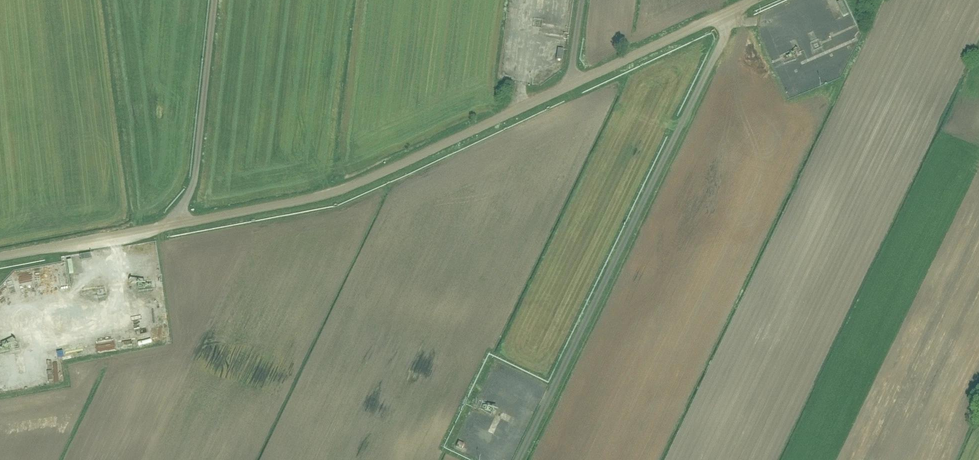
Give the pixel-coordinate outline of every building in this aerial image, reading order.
[(848,5),(840,9),(847,22),(854,19),(848,5)] [(556,50),(554,66),(562,67),(564,52),(556,50)] [(94,261),(92,254),(80,257),(82,265),(94,261)]
